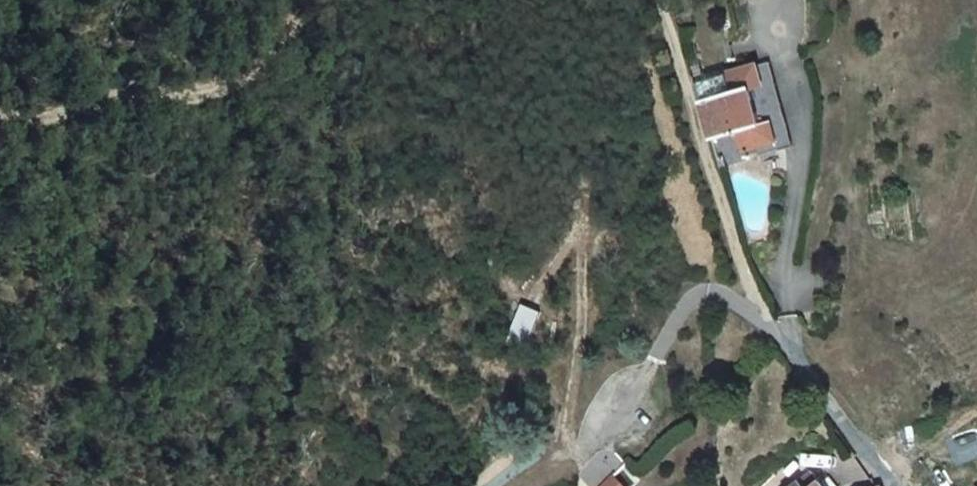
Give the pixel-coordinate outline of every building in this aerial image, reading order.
[(728,76),(716,80),(735,144),(760,138),(762,145),(765,145),(768,157),(783,152),(803,146),(780,68),(730,82),(728,76)] [(802,473),(784,485),(814,485),(802,473)] [(611,477),(602,485),(621,485),(611,477)]
